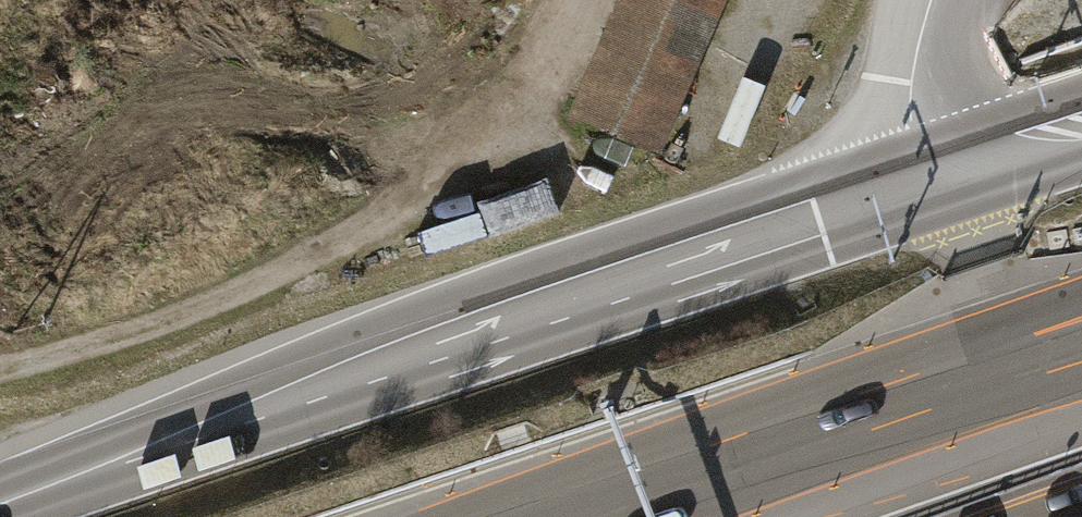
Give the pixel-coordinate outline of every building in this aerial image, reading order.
[(734,0),(631,0),(579,126),(667,162),(734,0)]
